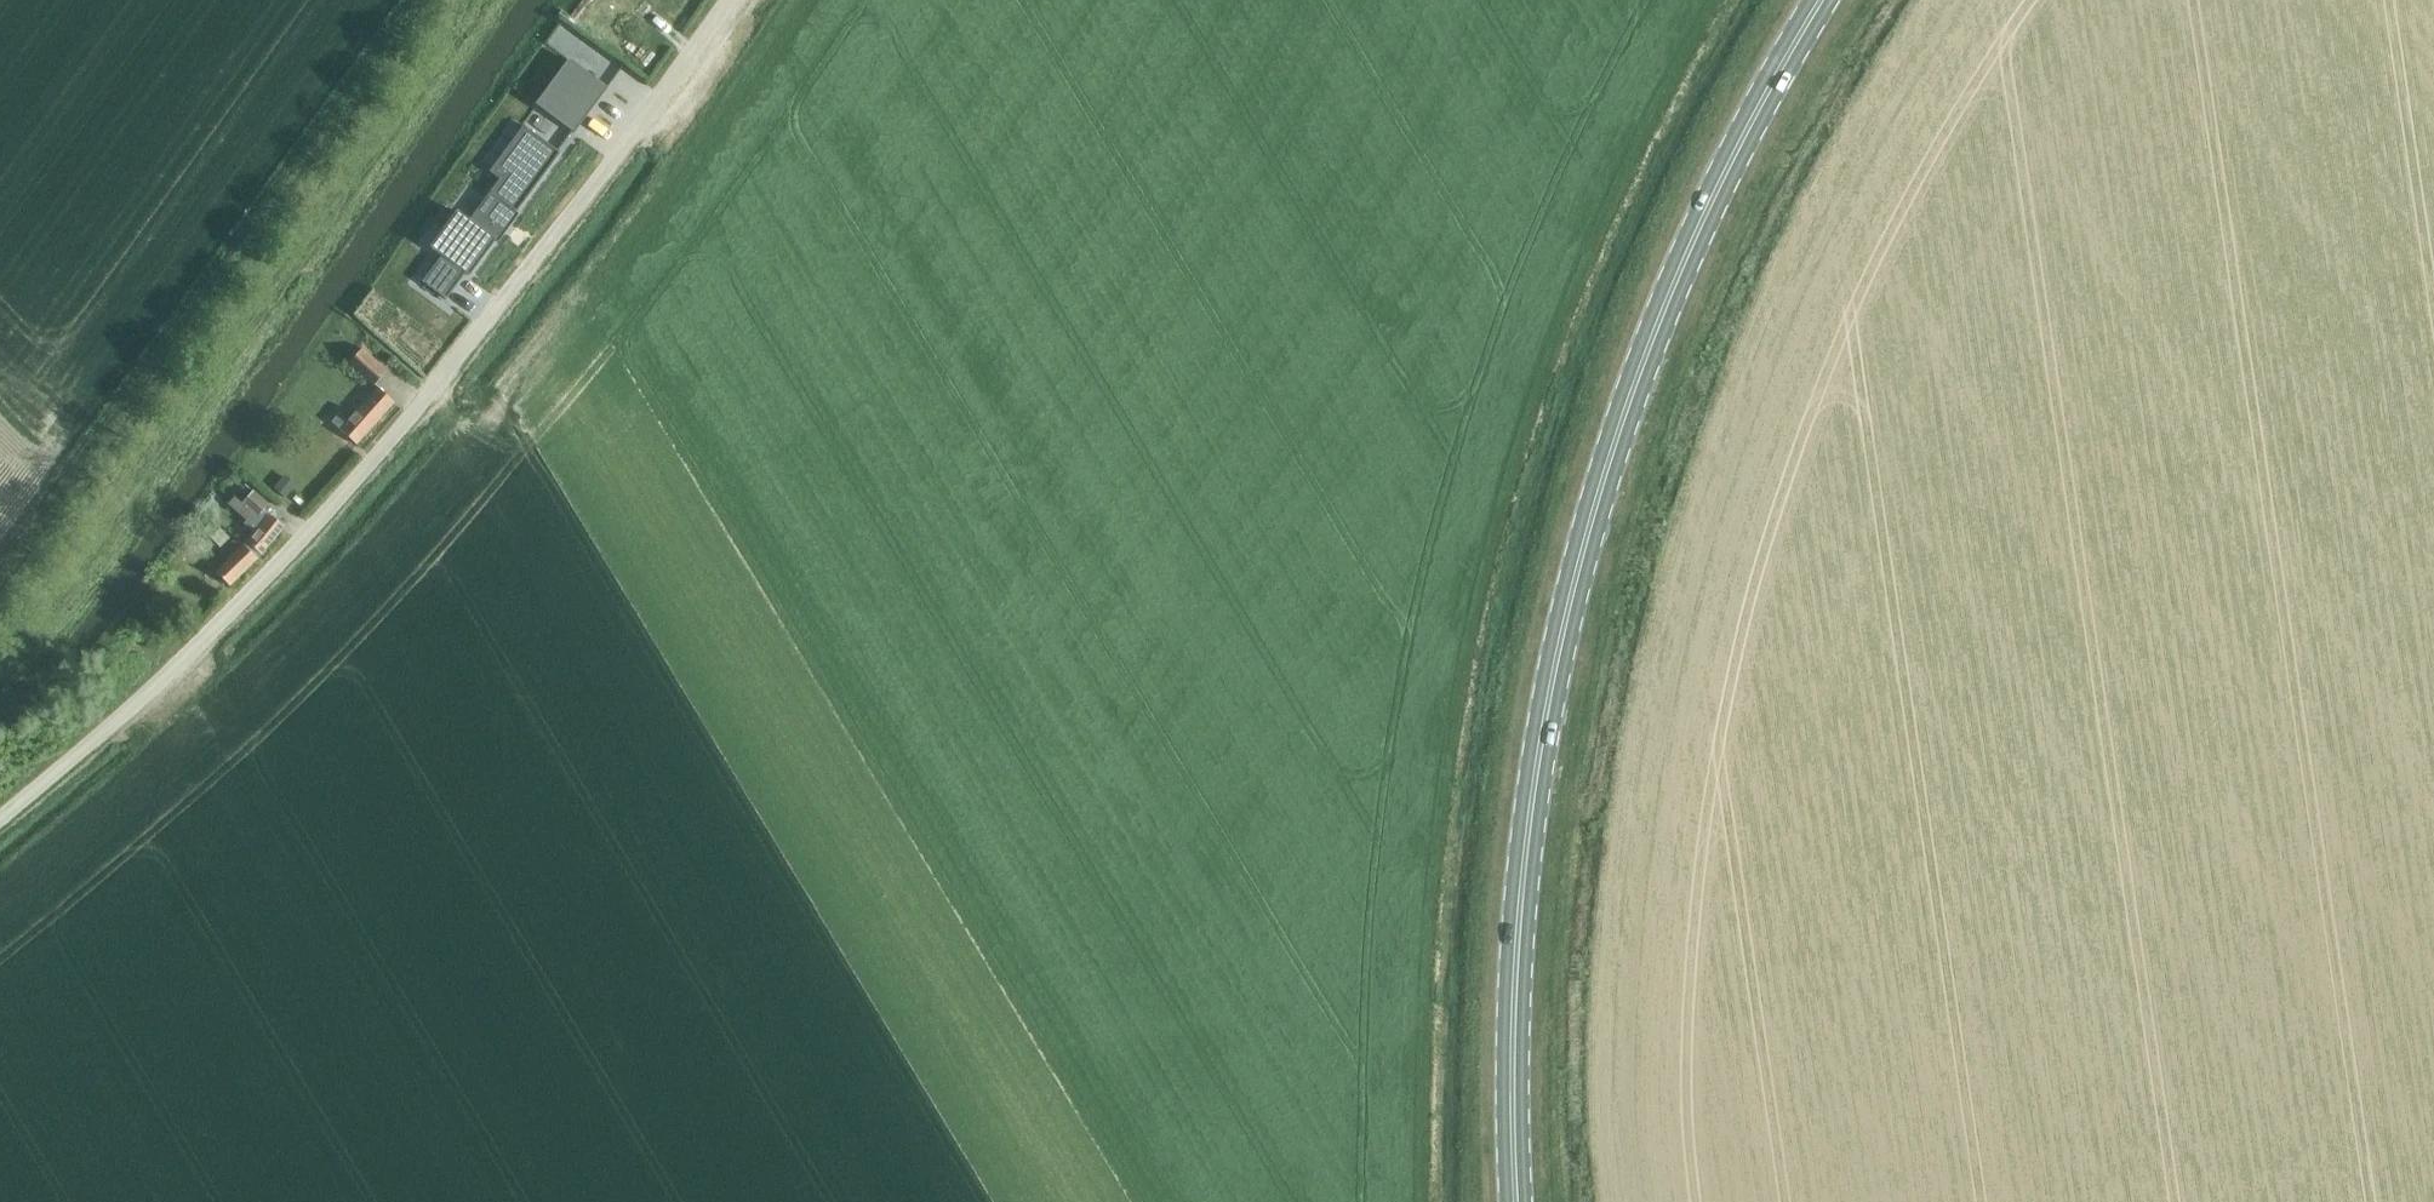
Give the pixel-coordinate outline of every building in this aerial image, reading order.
[(570,60),(537,106),(570,130),(571,131),(573,133),(607,87),(570,60)] [(441,255),(421,282),(445,299),(464,273),(468,276),(494,240),(515,212),(559,152),(557,151),(556,150),(522,125),(489,171),(499,178),(469,219),(458,212),(431,249),(441,255)] [(385,371),(360,349),(348,363),(373,385),(385,371)] [(354,445),(390,405),(374,390),(346,421),(338,414),(329,423),(354,445)] [(285,473),(273,486),(285,495),(296,483),(285,473)] [(281,527),(260,511),(265,505),(251,492),(242,504),(234,497),(228,504),(246,520),(244,523),(254,531),(244,544),(258,555),(281,527)] [(229,586),(255,560),(257,558),(235,538),(208,564),(229,586)] [(154,608),(147,615),(154,622),(161,615),(154,608)]
